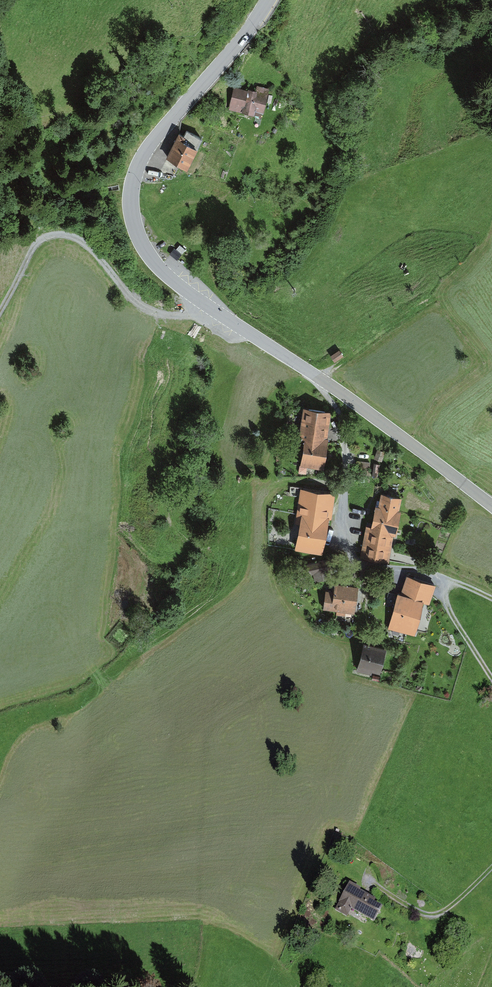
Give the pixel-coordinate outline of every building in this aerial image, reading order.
[(256,92),(233,87),(228,111),(261,118),(268,89),(257,87),(256,92)] [(184,137),(177,136),(164,160),(188,174),(207,140),(188,130),(184,137)] [(339,350),(329,356),(333,362),(342,356),(339,350)] [(331,414),(305,411),(298,465),(323,469),(331,414)] [(333,499),(301,493),(291,548),(323,554),(333,499)] [(403,501),(378,496),(373,528),(367,527),(362,552),(389,556),(393,535),(398,535),(403,501)] [(328,562),(305,568),(307,576),(312,575),(314,582),(332,578),(328,562)] [(435,587),(405,577),(400,594),(396,594),(389,629),(416,636),(422,603),(429,606),(435,587)] [(335,593),(325,591),(322,610),(353,615),(357,588),(336,585),(335,593)] [(386,651),(363,645),(356,671),(371,675),(372,671),(380,673),(386,651)] [(377,902),(349,887),(338,908),(365,923),(368,918),(375,922),(382,910),(375,907),(377,902)]
